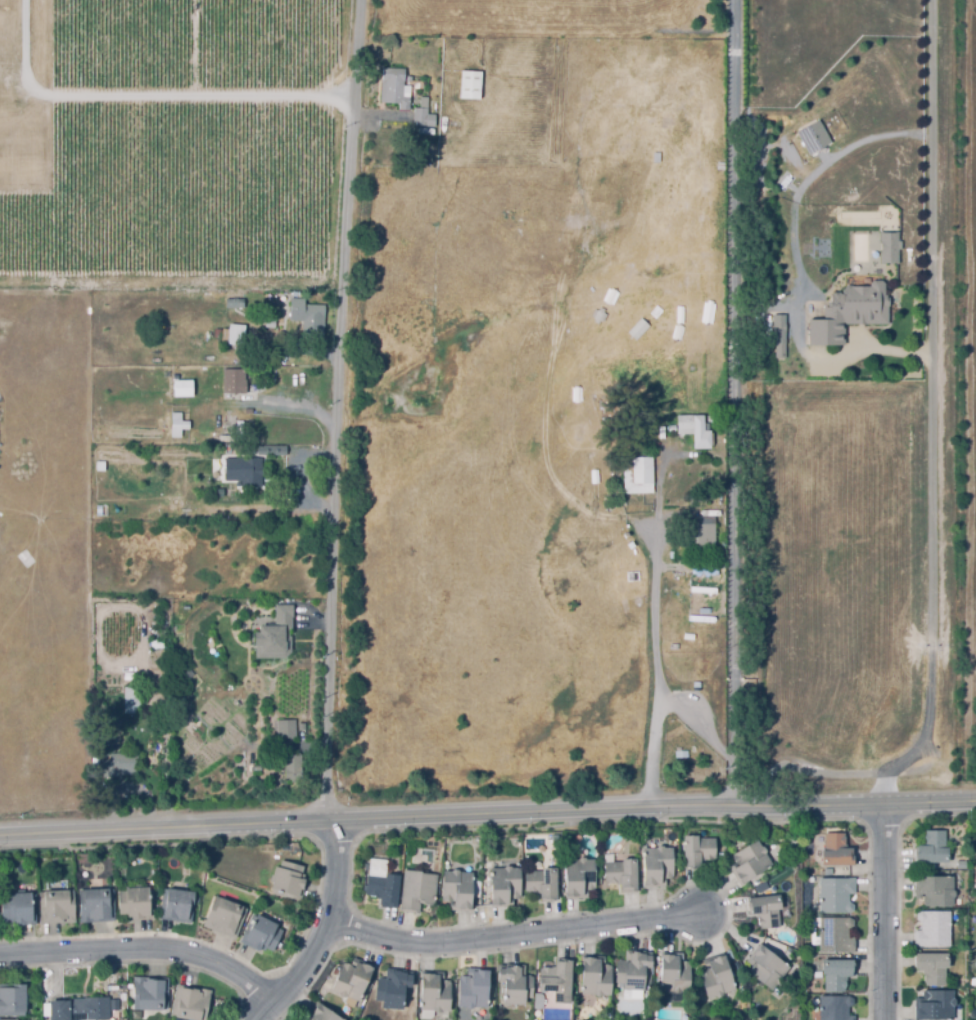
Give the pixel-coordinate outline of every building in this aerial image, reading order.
[(409,104),(408,110),(398,110),(399,104),(379,102),(381,68),(403,70),(402,97),(409,98),(409,104)] [(459,72),(479,73),(478,100),(458,99),(459,72)] [(426,98),(426,110),(425,115),(434,115),(433,127),(425,126),(411,126),(412,109),(418,109),(419,98),(426,98)] [(806,154),(830,144),(819,120),(796,130),(806,154)] [(895,232),(896,241),(898,241),(898,248),(896,248),(896,262),(877,262),(876,233),(895,232)] [(804,344),(803,318),(820,317),(819,306),(826,306),(826,293),(842,292),(841,286),(865,285),(865,280),(880,280),(881,294),(883,294),(884,322),(840,324),(840,343),(804,344)] [(224,299),(242,299),(242,308),(224,308),(224,299)] [(286,299),(302,299),(302,306),(321,306),(321,336),(300,336),(300,320),(286,320),(286,299)] [(784,316),(784,358),(773,359),(773,339),(771,339),(770,316),(784,316)] [(264,327),(264,320),(272,320),(272,328),(264,327)] [(247,342),(231,342),(231,338),(223,338),(223,328),(232,327),(232,324),(247,325),(247,342)] [(241,398),(233,398),(233,390),(230,391),(227,391),(227,368),(245,368),(245,390),(241,390),(241,398)] [(170,396),(170,380),(188,380),(189,396),(170,396)] [(169,413),(178,413),(178,421),(185,421),(185,429),(178,429),(178,437),(169,437),(169,413)] [(714,446),(697,446),(697,430),(696,431),(682,431),(682,414),(707,414),(707,423),(712,422),(712,430),(714,430),(714,446)] [(878,418),(895,418),(895,426),(878,426),(878,418)] [(261,453),(261,444),(288,443),(288,453),(261,453)] [(265,483),(244,484),(244,478),(235,478),(235,461),(245,461),(245,457),(264,457),(265,483)] [(650,458),(651,494),(622,494),(621,459),(650,458)] [(106,459),(106,469),(97,468),(98,459),(106,459)] [(678,507),(668,502),(670,497),(680,501),(678,507)] [(694,548),(692,548),(691,536),(694,536),(693,517),(712,516),(713,547),(694,548)] [(257,646),(257,630),(260,630),(260,623),(277,623),(277,603),(293,603),(294,603),(295,614),(293,614),(294,623),(294,628),(291,628),(291,634),(293,634),(293,650),(287,656),(257,656),(257,651),(257,646)] [(164,646),(153,647),(152,639),(164,638),(164,646)] [(190,666),(195,672),(185,681),(179,675),(190,666)] [(142,711),(128,711),(129,687),(142,687),(142,711)] [(297,718),(296,736),(278,736),(279,718),(297,718)] [(116,780),(104,780),(104,765),(113,765),(113,752),(140,753),(140,772),(117,772),(116,780)] [(290,778),(288,755),(303,754),(305,776),(290,778)] [(924,831),(946,831),(946,848),(948,848),(948,862),(916,863),(916,846),(924,845),(924,831)] [(824,834),(845,834),(846,837),(846,845),(847,849),(851,849),(851,856),(852,856),(852,865),(821,865),(821,851),(824,851),(824,834)] [(716,838),(716,861),(701,861),(702,868),(683,868),(683,836),(698,836),(698,838),(716,838)] [(546,838),(546,841),(548,840),(548,847),(535,848),(534,838),(546,838)] [(757,840),(762,847),(764,847),(767,851),(767,854),(772,864),(742,885),(730,867),(736,863),(732,856),(757,840)] [(674,847),(674,878),(666,879),(667,886),(644,887),(644,848),(657,848),(658,846),(663,846),(665,848),(674,847)] [(596,860),(596,890),(588,891),(588,897),(566,898),(566,859),(579,859),(580,858),(586,858),(587,860),(596,860)] [(637,859),(638,893),(620,893),(620,884),(616,884),(616,883),(604,884),(605,862),(622,862),(622,859),(637,859)] [(966,868),(956,868),(956,859),(966,859),(966,868)] [(304,867),(302,874),(305,875),(304,880),(306,880),(304,886),(305,886),(301,901),(272,894),(272,890),(270,889),(276,867),(280,868),(282,861),(304,867)] [(521,868),(521,898),(514,899),(514,906),(491,907),(491,868),(504,868),(507,866),(511,866),(512,869),(521,868)] [(557,869),(558,899),(540,899),(539,893),(536,893),(536,892),(526,892),(526,871),(541,871),(541,869),(557,869)] [(439,875),(436,904),(422,904),(421,913),(399,911),(404,870),(439,875)] [(474,872),(472,910),(450,910),(450,903),(443,901),(443,871),(452,871),(454,870),(459,870),(461,871),(474,872)] [(400,876),(396,908),(378,906),(379,898),(365,896),(368,875),(385,877),(386,874),(400,876)] [(953,877),(954,891),(955,893),(955,897),(953,899),(953,906),(923,906),(922,898),(915,899),(915,877),(953,877)] [(820,879),(856,878),(855,894),(849,894),(849,902),(853,905),(853,910),(849,913),(820,913),(820,879)] [(767,882),(771,888),(760,894),(756,887),(767,882)] [(153,889),(154,919),(127,919),(127,918),(119,918),(118,891),(125,891),(125,888),(149,887),(149,889),(153,889)] [(109,889),(110,906),(110,922),(80,922),(78,889),(109,889)] [(197,893),(192,923),(159,919),(164,889),(197,893)] [(74,890),(75,922),(41,924),(39,892),(74,890)] [(36,895),(37,925),(14,925),(14,923),(2,923),(1,896),(8,896),(8,894),(32,892),(32,895),(36,895)] [(247,908),(237,938),(203,926),(215,894),(220,896),(220,898),(247,908)] [(779,895),(781,912),(780,913),(780,926),(761,929),(758,922),(758,918),(757,915),(749,915),(747,898),(779,895)] [(951,912),(950,946),(915,946),(916,930),(921,930),(921,922),(917,920),(916,914),(921,911),(951,912)] [(277,925),(277,926),(283,930),(272,952),(265,949),(265,950),(260,948),(259,951),(240,942),(252,916),(255,917),(256,914),(277,925)] [(850,918),(854,920),(854,926),(849,929),(849,936),(855,936),(855,953),(820,953),(820,918),(850,918)] [(790,968),(782,978),(782,981),(780,983),(779,985),(777,985),(772,991),(748,971),(752,967),(746,961),(760,944),(790,968)] [(652,953),(651,986),(644,986),(644,991),(622,990),(622,984),(616,983),(617,960),(626,960),(627,951),(645,951),(645,952),(652,953)] [(947,954),(948,969),(946,969),(946,986),(924,986),(924,971),(916,971),(915,955),(947,954)] [(690,961),(689,992),(682,992),(680,994),(677,994),(674,993),(673,991),(660,990),(661,955),(679,957),(679,960),(690,961)] [(724,955),(736,989),(708,999),(698,971),(705,968),(702,960),(721,955),(721,956),(724,955)] [(374,969),(359,1001),(347,997),(344,997),(341,996),(339,994),(332,990),(336,980),(332,977),(334,968),(340,970),(343,962),(351,964),(353,957),(359,959),(358,962),(374,969)] [(612,965),(611,994),(603,995),(601,996),(597,996),(596,995),(581,994),(582,958),(601,959),(601,964),(612,965)] [(573,961),(570,1003),(554,1003),(554,992),(539,991),(541,968),(554,968),(555,962),(563,962),(563,960),(573,961)] [(821,961),(853,961),(853,966),(852,966),(852,978),(846,978),(846,987),(844,992),(825,992),(824,975),(820,975),(821,961)] [(534,977),(533,998),(526,998),(525,1004),(504,1004),(505,981),(498,981),(500,966),(506,966),(506,964),(526,965),(526,975),(532,975),(534,977)] [(413,976),(412,988),(406,988),(404,1002),(402,1003),(402,1009),(382,1008),(383,1002),(375,1001),(376,978),(386,978),(386,969),(393,969),(393,971),(406,973),(406,976),(413,976)] [(450,980),(449,1011),(442,1011),(439,1013),(436,1013),(435,1010),(421,1009),(422,972),(443,971),(444,980),(450,980)] [(490,971),(487,1007),(475,1007),(472,1009),(467,1009),(466,1007),(459,1007),(460,975),(465,975),(465,973),(472,973),(472,971),(490,971)] [(170,978),(169,1009),(133,1009),(133,977),(170,978)] [(26,1016),(0,1016),(0,984),(27,984),(26,1016)] [(211,990),(205,1019),(191,1019),(171,1017),(177,984),(211,990)] [(953,1016),(948,1019),(916,1019),(915,998),(922,998),(922,991),(954,991),(954,998),(955,1000),(956,1005),(954,1007),(953,1016)] [(110,1010),(111,1019),(67,1019),(51,1019),(50,1004),(68,1003),(68,998),(85,997),(84,997),(110,996),(110,998),(120,998),(121,1010),(110,1010)] [(855,1015),(855,1019),(820,1019),(820,997),(849,996),(853,998),(853,1004),(849,1007),(849,1015),(855,1015)] [(317,1002),(344,1019),(305,1019),(317,1002)]
